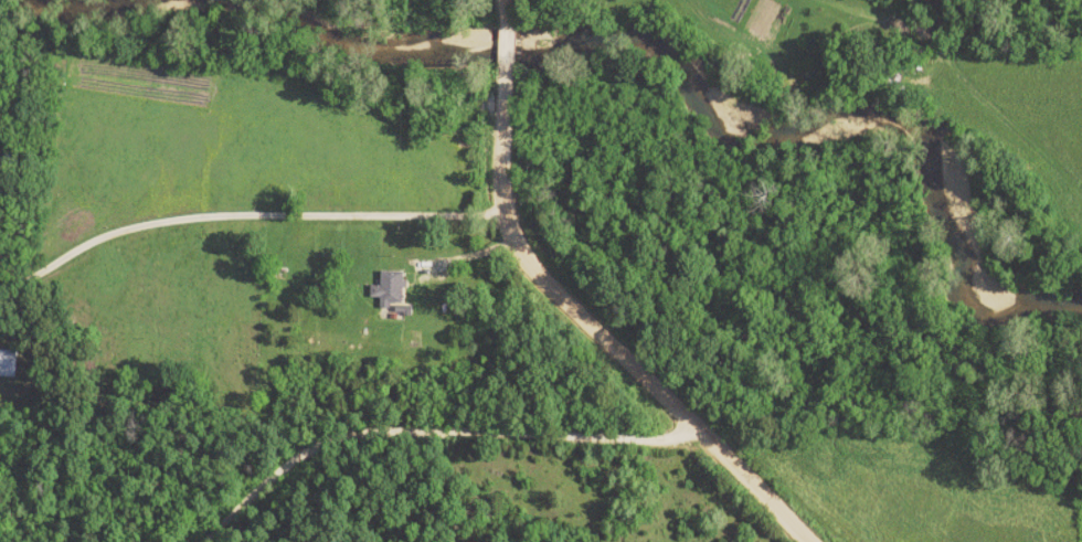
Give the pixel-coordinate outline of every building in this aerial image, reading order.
[(368,298),(377,298),(378,309),(388,308),(388,303),(402,303),(401,271),(378,272),(378,285),(368,286),(368,298)] [(0,350),(0,377),(17,378),(19,351),(0,350)]
